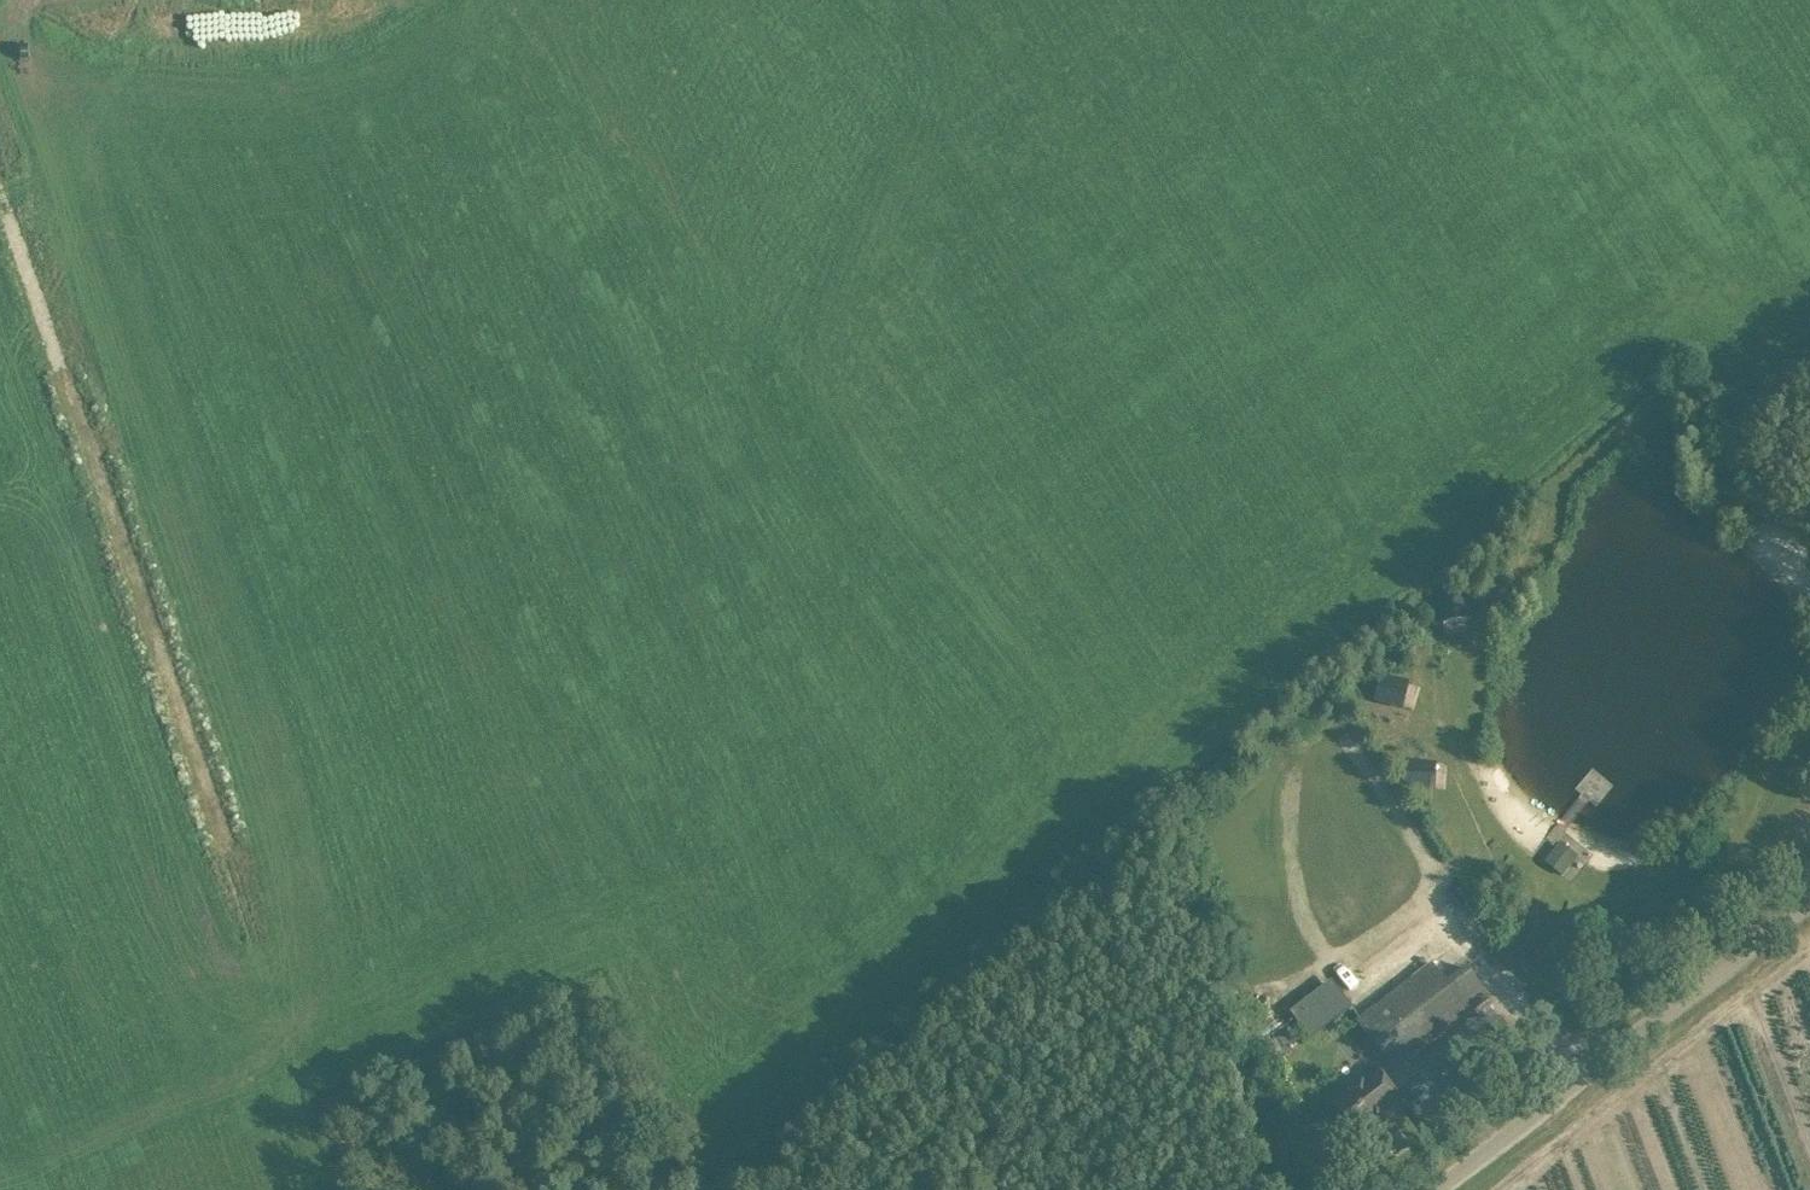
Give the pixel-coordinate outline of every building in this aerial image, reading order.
[(1464,591),(1440,594),(1444,621),(1468,617),(1464,591)] [(1383,677),(1377,701),(1403,707),(1409,684),(1383,677)] [(1409,762),(1407,786),(1434,788),(1435,764),(1409,762)] [(1551,852),(1544,860),(1563,875),(1573,863),(1554,848),(1551,852)] [(1527,935),(1514,946),(1526,960),(1539,949),(1527,935)] [(1345,1127),(1350,1125),(1358,1135),(1385,1114),(1387,1117),(1405,1104),(1382,1074),(1394,1065),(1396,1068),(1469,1013),(1431,963),(1358,1018),(1388,1058),(1377,1067),(1376,1066),(1331,1100),(1341,1112),(1338,1117),(1345,1127)] [(1338,985),(1297,1017),(1312,1036),(1353,1004),(1338,985)]
